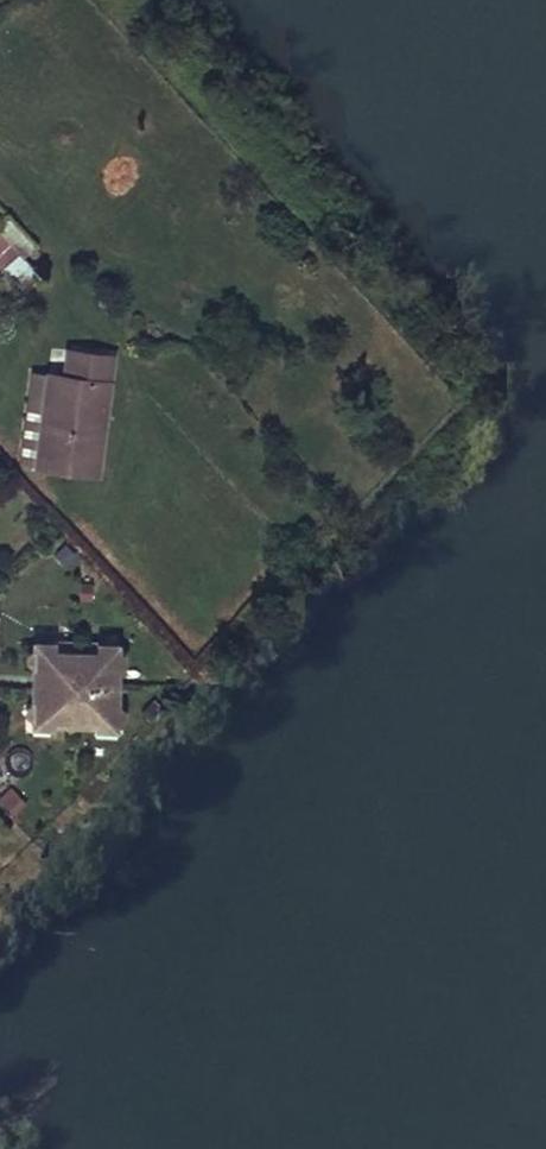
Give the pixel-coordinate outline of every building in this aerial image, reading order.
[(0,223),(0,231),(19,255),(31,245),(9,216),(0,223)] [(13,255),(2,271),(24,285),(34,268),(13,255)] [(111,481),(119,385),(84,382),(82,404),(48,400),(42,475),(111,481)] [(125,657),(124,655),(123,654),(121,653),(118,653),(99,652),(99,644),(56,643),(56,651),(36,651),(34,652),(32,652),(31,653),(29,655),(29,658),(29,661),(30,663),(31,664),(33,665),(36,665),(35,704),(33,704),(31,705),(29,707),(28,710),(27,712),(28,715),(30,717),(32,718),(34,718),(55,719),(54,727),(97,728),(97,720),(117,720),(119,720),(120,719),(122,718),(123,717),(124,715),(124,713),(124,711),(123,709),(122,708),(120,706),(117,705),(118,667),(120,667),(121,667),(123,665),(124,665),(125,663),(125,661),(125,659),(125,657)] [(36,643),(36,651),(56,651),(56,643),(36,643)] [(99,652),(118,653),(119,644),(99,644),(99,652)] [(34,727),(54,727),(55,719),(34,718),(34,727)] [(117,729),(117,720),(97,720),(97,728),(117,729)]
